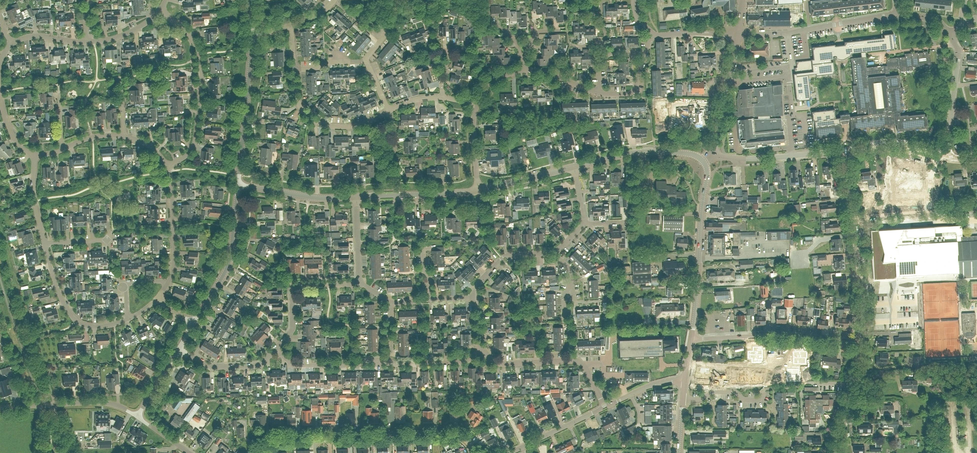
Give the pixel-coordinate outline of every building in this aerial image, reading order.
[(195,5),(203,5),(203,2),(207,1),(206,0),(194,0),(194,2),(190,3),(184,4),(184,11),(195,11),(195,5)] [(715,6),(723,5),(723,11),(735,11),(735,0),(704,0),(703,1),(702,3),(702,5),(703,7),(691,10),(692,19),(711,15),(710,10),(712,10),(713,9),(714,8),(715,6)] [(774,5),(774,0),(756,0),(756,5),(758,5),(758,14),(748,14),(748,25),(759,25),(759,26),(790,26),(790,10),(793,9),(804,8),(803,3),(789,4),(789,6),(777,6),(777,5),(774,5)] [(875,10),(877,10),(879,10),(879,8),(884,7),(883,0),(837,0),(832,1),(832,0),(820,0),(811,1),(811,5),(810,5),(811,16),(815,15),(816,17),(818,17),(819,17),(819,15),(823,15),(823,16),(825,16),(827,16),(829,16),(829,14),(834,13),(833,10),(838,9),(838,12),(843,12),(843,14),(845,13),(847,13),(849,13),(849,11),(858,10),(858,12),(860,12),(862,12),(862,11),(864,11),(864,10),(873,9),(873,10),(875,10)] [(543,14),(543,5),(543,3),(537,3),(536,1),(533,2),(533,9),(537,9),(537,14),(543,14)] [(9,17),(17,14),(15,10),(19,9),(17,3),(10,6),(11,9),(6,11),(9,17)] [(140,13),(140,11),(143,11),(143,5),(133,5),(133,9),(131,9),(132,15),(140,15),(140,14),(140,13)] [(543,5),(543,14),(546,13),(547,18),(553,17),(553,7),(546,7),(546,5),(543,5)] [(507,18),(506,10),(506,8),(500,8),(500,6),(491,6),(491,16),(500,15),(500,18),(507,18)] [(30,7),(27,9),(30,17),(34,15),(36,14),(37,24),(43,24),(42,10),(32,11),(30,7)] [(557,17),(557,19),(557,22),(563,21),(563,11),(557,11),(557,9),(556,7),(553,7),(553,17),(557,17)] [(687,16),(686,8),(663,11),(664,20),(679,19),(679,17),(687,16)] [(48,9),(42,10),(43,24),(49,23),(49,16),(52,16),(51,10),(48,10),(48,9)] [(517,22),(516,14),(516,12),(510,12),(510,10),(506,10),(507,18),(510,18),(510,23),(517,22)] [(114,11),(114,14),(111,15),(112,25),(117,25),(117,18),(120,18),(119,11),(114,11)] [(17,14),(9,17),(11,23),(16,21),(18,24),(24,21),(23,18),(24,18),(21,12),(17,14)] [(112,25),(111,15),(106,15),(106,12),(103,12),(103,19),(106,19),(107,25),(112,25)] [(336,23),(343,16),(338,12),(335,15),(333,14),(329,17),(336,23)] [(64,16),(65,27),(70,26),(70,21),(74,21),(73,13),(67,14),(67,16),(64,16)] [(210,19),(210,13),(202,13),(203,16),(193,17),(194,26),(205,25),(204,19),(210,19)] [(65,27),(64,16),(61,16),(61,14),(55,15),(56,22),(59,22),(60,27),(65,27)] [(516,14),(517,22),(520,22),(520,27),(527,27),(526,16),(520,16),(520,14),(516,14)] [(343,16),(336,23),(339,25),(335,30),(337,31),(347,20),(343,16)] [(448,19),(446,19),(443,19),(443,23),(443,27),(441,27),(439,27),(440,32),(440,36),(440,37),(441,37),(442,37),(443,37),(443,36),(445,36),(446,36),(446,34),(446,31),(448,31),(449,31),(449,30),(450,30),(449,27),(449,25),(449,23),(449,22),(448,21),(448,19)] [(337,35),(339,33),(339,34),(343,29),(346,31),(352,24),(347,20),(337,31),(335,34),(337,35)] [(453,25),(453,27),(453,30),(450,30),(449,30),(449,31),(449,38),(456,38),(455,34),(458,33),(458,32),(459,32),(459,27),(458,27),(458,25),(453,25)] [(463,26),(463,29),(462,29),(462,32),(459,32),(458,32),(458,33),(459,41),(465,40),(465,35),(468,35),(468,29),(467,26),(463,26)] [(301,38),(311,37),(310,28),(305,29),(305,32),(300,32),(301,38)] [(415,34),(418,41),(420,40),(421,42),(425,41),(423,37),(427,35),(424,28),(419,30),(420,32),(415,34)] [(213,34),(217,34),(217,29),(210,29),(211,32),(205,33),(205,36),(206,36),(206,43),(214,42),(213,34)] [(356,35),(367,45),(371,40),(368,37),(364,34),(362,36),(358,33),(356,35)] [(418,41),(415,34),(411,36),(410,33),(405,35),(401,36),(404,44),(407,42),(411,41),(412,46),(416,44),(415,42),(418,41)] [(814,121),(816,139),(835,137),(841,136),(840,123),(842,123),(842,124),(848,124),(848,122),(850,122),(850,123),(851,131),(882,127),(882,129),(894,127),(894,125),(896,125),(897,131),(928,128),(927,116),(925,116),(925,114),(908,116),(908,115),(900,116),(899,113),(903,112),(901,94),(904,93),(903,87),(901,87),(899,75),(890,76),(889,70),(900,68),(901,71),(913,70),(913,67),(931,65),(930,53),(928,54),(927,51),(923,52),(917,53),(917,52),(905,54),(905,57),(886,59),(887,66),(884,66),(866,68),(866,60),(865,52),(886,50),(895,49),(894,45),(896,45),(895,42),(896,42),(895,40),(895,38),(894,38),(893,34),(881,35),(882,38),(878,39),(877,37),(875,38),(875,37),(873,38),(871,38),(871,39),(863,40),(862,39),(860,39),(858,39),(856,40),(856,41),(852,41),(852,40),(851,40),(849,41),(849,42),(844,42),(844,44),(831,45),(830,44),(828,44),(827,44),(827,46),(823,46),(823,45),(821,45),(819,45),(817,46),(817,47),(812,47),(814,59),(811,60),(796,62),(797,68),(794,68),(795,74),(793,74),(796,101),(811,100),(808,75),(816,74),(816,76),(835,74),(833,60),(837,59),(840,60),(841,60),(842,60),(843,60),(844,59),(845,59),(848,57),(849,57),(851,56),(852,56),(852,53),(861,52),(861,57),(851,58),(854,83),(856,83),(856,85),(852,86),(854,98),(855,98),(857,110),(859,110),(860,115),(850,117),(850,114),(840,115),(840,118),(836,118),(835,109),(830,110),(830,109),(828,109),(827,109),(827,110),(823,111),(823,109),(820,110),(818,110),(816,110),(816,111),(812,112),(813,121),(814,121)] [(367,45),(356,35),(354,37),(358,41),(356,43),(363,50),(367,45)] [(489,45),(492,45),(499,45),(499,38),(495,38),(495,35),(487,35),(487,39),(488,39),(489,45)] [(547,45),(555,45),(558,45),(557,38),(559,38),(559,35),(551,35),(551,39),(546,39),(547,45)] [(149,46),(148,36),(143,37),(143,46),(140,46),(140,49),(146,49),(146,46),(149,46)] [(148,36),(149,46),(152,46),(152,48),(157,48),(157,45),(154,45),(153,36),(148,36)] [(161,47),(162,48),(159,48),(160,56),(163,56),(164,56),(164,53),(170,53),(170,49),(169,39),(164,40),(164,46),(162,46),(161,47)] [(169,39),(170,49),(173,49),(173,51),(177,51),(177,54),(181,53),(180,47),(176,47),(176,48),(175,48),(175,39),(169,39)] [(387,47),(394,53),(396,50),(401,54),(403,51),(391,41),(387,47)] [(363,50),(356,43),(354,46),(349,42),(347,45),(359,55),(363,50)] [(755,47),(750,47),(750,55),(759,55),(759,56),(768,56),(768,44),(755,45),(755,47)] [(130,55),(130,45),(124,45),(125,53),(122,53),(122,62),(128,61),(128,55),(130,55)] [(497,55),(504,54),(504,48),(500,48),(499,45),(492,45),(492,49),(493,49),(494,55),(497,55)] [(555,45),(547,45),(547,49),(542,49),(543,55),(551,55),(553,55),(553,48),(555,48),(555,45)] [(677,46),(678,56),(682,56),(682,61),(688,60),(687,55),(684,55),(684,46),(677,46)] [(39,56),(38,47),(32,47),(32,52),(29,52),(29,59),(36,59),(35,56),(39,56)] [(38,47),(39,56),(43,56),(43,58),(49,58),(48,51),(45,51),(45,47),(38,47)] [(383,51),(394,61),(396,59),(392,55),(394,53),(387,47),(383,51)] [(59,50),(59,60),(65,60),(65,62),(69,62),(68,53),(64,53),(63,49),(59,50)] [(111,50),(111,59),(112,62),(117,62),(118,63),(121,62),(120,56),(117,56),(117,49),(111,50)] [(310,60),(310,57),(312,57),(311,53),(317,53),(323,52),(323,49),(321,49),(317,50),(302,51),(302,57),(304,57),(304,60),(310,60)] [(59,60),(59,50),(54,50),(54,54),(50,54),(50,63),(54,63),(54,60),(59,60)] [(111,59),(111,50),(105,50),(105,57),(102,57),(103,64),(106,63),(106,59),(111,59)] [(394,61),(383,51),(379,56),(386,62),(388,59),(392,63),(394,61)] [(70,57),(70,58),(71,65),(76,65),(76,63),(80,63),(79,52),(74,53),(74,56),(73,56),(72,56),(72,57),(71,58),(71,57),(70,57)] [(89,68),(89,66),(88,56),(85,57),(84,52),(79,52),(80,63),(83,62),(83,64),(85,64),(85,68),(89,68)] [(284,60),(283,53),(271,53),(272,58),(274,58),(275,67),(283,66),(283,60),(284,60)] [(504,54),(497,55),(497,58),(498,58),(499,65),(509,64),(509,57),(505,58),(504,54)] [(970,56),(969,56),(968,63),(976,64),(976,54),(976,57),(970,56)] [(551,55),(543,55),(543,59),(538,59),(539,65),(549,65),(549,59),(551,58),(551,55)] [(704,55),(699,56),(699,68),(709,68),(709,67),(716,66),(716,55),(704,56),(704,55)] [(10,63),(10,69),(17,69),(17,67),(20,66),(19,56),(13,57),(14,63),(10,63)] [(29,62),(25,62),(25,56),(19,56),(20,66),(23,66),(23,69),(29,68),(29,62)] [(217,70),(223,70),(222,57),(214,58),(214,63),(211,63),(211,73),(217,73),(217,70)] [(463,74),(465,69),(462,68),(463,64),(455,62),(453,68),(457,69),(457,72),(463,74)] [(422,78),(431,76),(429,69),(423,71),(422,68),(416,70),(417,76),(421,74),(422,78)] [(976,76),(976,68),(975,68),(974,71),(967,70),(967,77),(975,78),(976,76)] [(349,79),(350,79),(358,78),(358,74),(356,74),(355,69),(349,69),(349,79)] [(386,75),(386,76),(386,77),(384,78),(386,83),(398,78),(402,76),(401,74),(393,78),(390,69),(385,71),(387,75),(386,75)] [(176,82),(187,81),(186,76),(180,76),(179,72),(172,73),(172,79),(175,79),(176,82)] [(277,87),(276,85),(280,84),(280,77),(282,77),(281,72),(273,73),(273,76),(269,77),(270,85),(273,85),(273,88),(277,87)] [(463,74),(457,72),(456,75),(452,74),(450,81),(459,83),(460,79),(462,80),(462,78),(468,80),(468,78),(469,75),(463,74)] [(309,73),(309,76),(307,76),(307,82),(317,82),(316,73),(309,73)] [(431,76),(422,78),(423,82),(420,84),(422,89),(427,87),(426,84),(433,82),(431,76)] [(219,83),(219,78),(213,78),(213,83),(209,83),(209,88),(210,88),(210,94),(218,94),(217,84),(219,83)] [(388,88),(396,84),(395,82),(399,80),(398,78),(386,83),(388,88)] [(187,81),(176,82),(176,85),(173,85),(173,91),(181,91),(180,87),(187,86),(187,81)] [(692,82),(692,93),(704,94),(704,90),(706,90),(706,84),(704,84),(704,82),(692,82)] [(130,96),(140,95),(140,91),(142,91),(142,83),(135,83),(135,87),(135,90),(130,90),(130,96)] [(390,93),(402,87),(402,85),(397,87),(396,84),(388,88),(390,93)] [(400,93),(405,90),(405,92),(408,90),(406,85),(405,86),(402,87),(390,93),(392,98),(400,94),(400,93)] [(739,90),(739,91),(737,100),(738,117),(753,116),(753,117),(783,115),(781,85),(739,90)] [(530,95),(530,97),(530,100),(533,99),(533,100),(537,100),(537,97),(537,90),(533,90),(533,86),(521,87),(521,95),(530,95)] [(371,98),(368,99),(372,107),(377,105),(375,101),(378,100),(374,91),(369,94),(371,98)] [(541,91),(541,95),(537,95),(538,105),(542,105),(542,102),(552,101),(552,92),(548,93),(548,91),(541,91)] [(52,99),(52,97),(48,97),(48,93),(40,94),(41,99),(44,98),(44,109),(53,108),(52,99)] [(361,94),(356,96),(361,107),(364,106),(366,110),(372,107),(368,99),(365,100),(363,96),(362,97),(361,94)] [(517,106),(517,99),(513,100),(513,94),(501,95),(501,103),(510,102),(510,106),(517,106)] [(27,100),(26,95),(17,95),(18,99),(13,99),(13,107),(23,106),(23,100),(27,100)] [(140,95),(130,96),(131,102),(136,101),(136,104),(141,104),(141,107),(144,106),(144,103),(143,103),(143,99),(140,99),(140,95)] [(322,111),(329,104),(326,101),(329,98),(325,95),(321,99),(323,101),(318,107),(322,111)] [(172,105),(183,104),(183,99),(179,99),(178,96),(170,97),(170,102),(172,102),(172,105)] [(354,105),(351,106),(355,115),(361,112),(359,108),(361,107),(356,96),(351,98),(353,101),(354,105)] [(272,114),(280,115),(281,108),(275,107),(276,102),(264,100),(263,110),(272,111),(272,114)] [(336,101),(334,103),(331,106),(329,104),(322,111),(327,115),(332,109),(334,111),(340,105),(336,101)] [(655,108),(658,108),(658,118),(660,118),(660,122),(668,121),(667,109),(665,109),(665,101),(655,102),(655,108)] [(183,104),(172,105),(173,108),(171,109),(171,114),(180,114),(179,110),(183,110),(183,104)] [(346,104),(341,106),(345,115),(348,114),(349,117),(355,115),(351,106),(348,108),(346,104)] [(217,118),(218,115),(221,115),(222,106),(218,106),(218,109),(208,108),(207,117),(217,118)] [(693,107),(676,108),(677,119),(689,118),(689,124),(694,124),(694,127),(702,127),(702,124),(703,124),(702,112),(693,112),(693,107)] [(117,123),(117,113),(116,113),(115,108),(110,109),(110,110),(107,110),(107,117),(110,117),(111,124),(117,123)] [(142,117),(142,127),(148,126),(148,122),(156,122),(155,108),(150,109),(146,113),(146,115),(142,115),(142,117)] [(422,115),(418,115),(419,122),(429,122),(428,108),(421,108),(422,115)] [(435,108),(428,108),(429,122),(439,122),(438,115),(435,115),(435,108)] [(77,117),(77,109),(69,110),(70,116),(65,116),(66,128),(75,128),(74,117),(77,117)] [(99,116),(92,116),(92,121),(95,121),(96,125),(103,124),(102,119),(105,119),(105,118),(105,112),(99,113),(99,116)] [(456,119),(455,114),(449,115),(450,124),(451,124),(451,132),(459,132),(459,122),(460,122),(460,119),(456,119)] [(142,127),(142,117),(142,115),(132,116),(132,125),(136,125),(136,127),(142,127)] [(409,125),(409,115),(402,115),(402,122),(399,122),(399,129),(404,129),(404,125),(409,125)] [(409,115),(409,125),(414,125),(414,128),(419,128),(419,122),(416,122),(416,115),(409,115)] [(781,118),(751,119),(738,120),(740,140),(741,140),(741,142),(740,143),(740,144),(741,145),(745,148),(748,147),(750,145),(784,142),(783,131),(782,131),(781,118)] [(285,123),(288,124),(286,129),(288,130),(287,132),(290,133),(290,134),(293,136),(294,135),(297,136),(301,128),(294,125),(293,128),(290,126),(293,121),(290,120),(287,119),(285,123)] [(281,129),(282,122),(276,121),(276,126),(268,125),(267,133),(273,134),(273,135),(277,135),(278,129),(281,129)] [(36,128),(35,122),(29,123),(29,126),(24,126),(25,136),(33,136),(32,132),(33,132),(33,128),(36,128)] [(50,130),(49,122),(43,122),(43,127),(39,127),(40,137),(46,137),(46,130),(50,130)] [(500,132),(499,124),(492,124),(493,128),(486,129),(486,134),(485,134),(485,139),(496,139),(495,133),(500,132)] [(612,139),(619,138),(619,134),(623,133),(621,124),(613,126),(614,130),(610,130),(612,139)] [(174,132),(174,141),(180,141),(180,134),(183,134),(182,127),(179,127),(180,132),(174,132)] [(220,134),(221,134),(221,128),(213,127),(213,131),(206,130),(205,138),(215,139),(214,143),(222,144),(223,138),(219,138),(220,134)] [(174,141),(174,132),(168,133),(168,128),(165,128),(165,135),(168,135),(169,142),(174,141)] [(635,129),(632,129),(632,138),(641,137),(647,137),(646,130),(635,130),(635,129)] [(598,137),(596,131),(587,133),(588,136),(584,137),(586,146),(595,143),(594,138),(598,137)] [(573,142),(571,135),(568,136),(567,133),(562,134),(564,141),(561,142),(563,151),(571,149),(570,143),(573,142)] [(332,151),(332,145),(332,144),(329,145),(329,135),(322,136),(322,145),(327,145),(327,157),(333,157),(332,151)] [(309,146),(315,146),(315,149),(319,149),(319,140),(316,140),(316,136),(309,136),(309,146)] [(332,145),(332,151),(338,151),(338,147),(342,147),(342,137),(335,138),(335,145),(332,145)] [(342,137),(342,147),(346,147),(346,151),(352,151),(352,150),(352,144),(349,144),(348,137),(342,137)] [(352,144),(352,150),(358,150),(358,146),(362,146),(362,137),(355,137),(355,143),(352,144)] [(362,137),(362,146),(366,146),(367,150),(372,150),(372,143),(369,143),(369,137),(362,137)] [(405,153),(413,153),(413,143),(416,143),(416,137),(408,137),(408,141),(404,142),(405,153)] [(459,153),(458,144),(452,144),(452,141),(446,141),(446,147),(449,147),(450,154),(459,153)] [(273,151),(275,152),(276,144),(268,143),(268,149),(262,148),(262,156),(261,164),(271,165),(273,151)] [(549,150),(547,143),(538,145),(539,148),(535,149),(538,158),(547,155),(546,151),(549,150)] [(6,159),(12,154),(11,151),(10,149),(7,149),(5,144),(0,146),(0,154),(1,157),(4,156),(6,159)] [(214,148),(206,147),(205,151),(202,151),(201,160),(206,161),(206,160),(211,160),(212,152),(213,152),(214,148)] [(525,157),(523,147),(518,148),(518,151),(511,153),(513,158),(510,159),(512,164),(522,162),(521,158),(525,157)] [(111,156),(111,159),(117,159),(117,153),(113,153),(112,148),(108,148),(108,149),(101,149),(101,153),(102,153),(102,157),(111,156)] [(120,149),(121,154),(124,153),(124,155),(123,155),(124,160),(129,160),(129,159),(133,158),(133,160),(137,160),(136,151),(133,151),(132,149),(127,149),(127,148),(120,149)] [(497,150),(491,151),(491,150),(486,151),(486,160),(491,160),(491,166),(498,166),(498,159),(501,159),(501,150),(497,150)] [(297,163),(298,163),(299,155),(289,154),(289,155),(283,154),(282,160),(289,161),(288,164),(289,164),(288,168),(297,169),(297,163)] [(85,163),(84,156),(73,157),(73,159),(69,159),(70,168),(73,167),(73,164),(85,163)] [(459,176),(458,164),(456,164),(455,160),(448,160),(448,168),(450,168),(451,176),(459,176)] [(23,172),(21,168),(22,168),(20,162),(13,164),(12,161),(6,163),(8,169),(12,167),(14,174),(18,173),(18,174),(23,172)] [(370,178),(370,177),(374,177),(374,165),(367,165),(367,161),(361,161),(361,166),(361,173),(366,173),(366,177),(367,177),(367,178),(370,178)] [(318,171),(317,164),(305,165),(306,177),(315,176),(315,172),(318,171)] [(67,177),(67,166),(59,166),(60,174),(57,174),(57,180),(63,180),(63,177),(67,177)] [(338,172),(338,166),(324,167),(324,171),(325,171),(325,179),(333,179),(333,172),(335,172),(335,173),(338,172)] [(345,171),(346,178),(347,178),(348,179),(351,179),(351,178),(354,178),(353,171),(357,171),(357,166),(348,166),(348,168),(343,168),(344,171),(345,171)] [(407,177),(417,176),(417,172),(420,172),(419,166),(415,166),(415,168),(406,169),(407,177)] [(437,167),(437,168),(427,169),(427,177),(440,177),(440,174),(444,173),(444,166),(437,167)] [(55,180),(54,170),(51,170),(50,167),(42,168),(43,179),(50,178),(50,180),(55,180)] [(815,183),(813,168),(806,168),(807,177),(805,177),(806,184),(815,183)] [(789,178),(790,182),(795,182),(796,184),(798,184),(799,187),(803,187),(801,177),(798,177),(797,169),(790,170),(791,178),(789,178)] [(626,185),(625,179),(622,179),(621,172),(614,172),(615,183),(618,183),(619,186),(626,185)] [(861,179),(862,181),(864,181),(867,181),(867,180),(867,179),(868,178),(869,181),(869,184),(871,183),(874,183),(874,180),(873,178),(872,178),(871,178),(870,175),(870,172),(866,172),(862,173),(862,176),(861,176),(861,179)] [(952,180),(954,180),(954,186),(968,185),(967,179),(962,179),(962,173),(955,174),(955,175),(952,175),(952,180)] [(601,174),(601,176),(600,176),(600,185),(605,185),(605,189),(610,189),(610,182),(606,183),(605,175),(604,175),(604,174),(601,174)] [(736,174),(732,174),(725,174),(725,185),(732,185),(733,185),(736,184),(736,174)] [(762,184),(762,190),(768,190),(767,183),(765,183),(764,175),(757,175),(757,180),(754,180),(755,184),(762,184)] [(590,189),(596,189),(596,185),(600,185),(600,176),(594,176),(594,183),(590,183),(590,189)] [(24,188),(23,180),(18,182),(17,178),(10,180),(11,186),(13,185),(15,190),(24,188)] [(186,185),(181,185),(181,191),(192,190),(192,187),(194,187),(194,180),(186,181),(186,185)] [(648,184),(648,194),(676,195),(676,204),(686,204),(687,201),(689,201),(689,192),(690,192),(690,188),(688,187),(688,184),(681,184),(681,182),(673,182),(673,184),(670,184),(670,182),(666,182),(666,184),(663,184),(663,182),(659,182),(659,184),(656,184),(656,182),(652,182),(652,184),(648,184)] [(150,194),(160,194),(160,190),(159,190),(159,187),(152,188),(152,184),(146,185),(146,191),(150,190),(150,194)] [(221,187),(214,186),(214,195),(214,199),(220,200),(220,199),(223,199),(224,191),(221,191),(221,187)] [(555,195),(559,194),(560,198),(569,196),(568,190),(561,191),(560,188),(554,189),(555,195)] [(195,193),(192,193),(192,190),(181,191),(182,197),(187,197),(187,200),(195,199),(195,193)] [(549,200),(549,193),(539,193),(539,196),(535,196),(535,204),(540,203),(540,200),(549,200)] [(160,194),(150,194),(151,198),(147,198),(147,204),(153,204),(153,200),(160,200),(160,198),(160,194)] [(724,210),(733,210),(747,210),(747,202),(742,202),(742,197),(737,197),(737,199),(734,202),(726,202),(726,201),(719,201),(719,207),(722,208),(724,208),(724,210)] [(529,206),(529,199),(522,199),(522,198),(517,199),(517,202),(514,202),(514,209),(521,209),(521,207),(529,206)] [(193,210),(193,207),(195,207),(195,200),(187,201),(187,205),(182,205),(182,211),(193,210)] [(572,208),(570,202),(563,203),(563,200),(557,201),(558,207),(561,206),(562,210),(572,208)] [(599,216),(599,206),(594,207),(594,202),(589,203),(589,209),(593,209),(593,216),(599,216)] [(599,206),(599,216),(605,215),(605,208),(609,208),(608,202),(603,202),(603,206),(599,206)] [(209,216),(221,217),(222,209),(212,208),(212,204),(204,203),(203,209),(210,210),(209,216)] [(510,215),(510,207),(506,208),(506,203),(498,203),(498,214),(504,214),(504,216),(510,215)] [(148,214),(159,214),(159,209),(158,209),(158,208),(153,209),(153,205),(145,206),(145,211),(148,211),(148,214)] [(279,218),(279,210),(273,210),(273,207),(263,207),(263,215),(273,214),(276,214),(276,218),(279,218)] [(369,217),(378,216),(378,213),(380,213),(380,207),(374,207),(374,211),(369,211),(369,217)] [(722,208),(719,207),(712,207),(711,215),(723,216),(733,216),(733,210),(724,210),(724,208),(722,208)] [(83,216),(79,216),(80,226),(86,225),(86,219),(90,219),(89,212),(89,209),(83,209),(83,216)] [(100,215),(100,212),(94,212),(94,210),(91,210),(91,217),(94,217),(94,225),(100,225),(100,215)] [(193,213),(193,210),(182,211),(183,217),(188,216),(188,220),(196,220),(196,213),(193,213)] [(26,211),(22,212),(18,213),(17,211),(10,212),(11,215),(12,215),(14,221),(16,220),(16,223),(24,221),(23,217),(27,216),(26,211)] [(300,226),(300,223),(300,217),(295,217),(295,211),(288,211),(288,220),(292,220),(292,224),(294,224),(294,226),(300,226)] [(76,216),(73,214),(73,213),(69,213),(69,220),(73,220),(73,226),(80,226),(79,216),(76,216)] [(420,226),(420,219),(415,219),(415,214),(410,214),(410,213),(405,213),(405,217),(407,217),(407,225),(414,225),(414,226),(420,226)] [(569,223),(569,221),(572,221),(571,215),(564,216),(563,213),(556,214),(557,220),(562,219),(563,224),(569,223)] [(159,214),(148,214),(148,217),(144,218),(145,223),(154,223),(154,219),(159,219),(159,214)] [(329,223),(329,217),(325,218),(325,214),(318,214),(318,216),(316,217),(317,223),(321,223),(321,224),(329,223)] [(337,230),(337,227),(336,224),(347,223),(347,215),(341,215),(341,214),(336,215),(336,220),(331,221),(331,230),(337,230)] [(437,224),(436,216),(430,216),(430,215),(425,216),(425,222),(422,222),(422,229),(429,228),(429,225),(437,224)] [(660,224),(660,215),(650,215),(649,224),(660,224)] [(59,219),(59,230),(65,229),(65,223),(68,223),(68,216),(62,217),(62,219),(59,219)] [(378,216),(369,217),(369,222),(374,222),(374,225),(380,225),(380,219),(378,219),(378,216)] [(683,216),(663,216),(663,231),(683,231),(683,216)] [(59,230),(59,219),(56,219),(56,217),(49,217),(50,224),(53,224),(53,230),(59,230)] [(481,228),(481,221),(477,222),(476,217),(472,217),(472,218),(466,218),(466,225),(475,225),(475,228),(481,228)] [(447,223),(448,229),(453,228),(453,232),(460,232),(460,225),(456,225),(456,218),(446,218),(447,223)] [(713,233),(722,232),(722,224),(740,224),(740,220),(719,220),(719,223),(706,223),(706,231),(713,231),(713,233)] [(821,221),(821,225),(825,225),(826,233),(830,232),(830,231),(838,230),(838,224),(830,225),(829,220),(821,221)] [(561,233),(558,231),(560,229),(553,221),(548,225),(552,229),(549,231),(556,238),(561,233)] [(275,228),(275,222),(268,222),(268,226),(262,227),(262,234),(271,234),(271,228),(275,228)] [(792,226),(790,226),(791,233),(794,233),(793,226),(801,225),(801,222),(791,223),(792,226)] [(369,234),(379,234),(379,231),(381,231),(381,226),(374,226),(374,229),(368,229),(369,234)] [(954,276),(959,276),(959,278),(976,277),(976,236),(962,237),(961,226),(871,231),(874,280),(894,279),(924,277),(924,275),(954,273),(954,276)] [(507,239),(507,237),(506,228),(501,228),(501,235),(497,235),(497,245),(501,244),(501,245),(504,245),(504,244),(504,241),(504,240),(506,239),(507,239)] [(536,235),(534,235),(534,240),(536,240),(536,243),(543,243),(542,235),(545,235),(545,229),(540,229),(540,233),(536,233),(536,235)] [(34,243),(32,236),(32,233),(26,234),(25,230),(17,232),(19,238),(22,237),(24,245),(34,243)] [(520,236),(519,230),(514,230),(514,234),(510,234),(510,244),(517,244),(517,236),(520,236)] [(530,243),(530,239),(531,238),(533,238),(532,230),(527,230),(527,234),(523,234),(523,244),(526,243),(526,244),(530,244),(530,243)] [(611,239),(608,239),(608,246),(614,246),(613,243),(616,243),(616,231),(611,232),(611,239)] [(621,231),(616,231),(616,243),(620,243),(620,248),(625,248),(625,238),(622,239),(621,231)] [(767,240),(790,240),(790,231),(767,232),(767,240)] [(741,232),(732,233),(732,241),(721,241),(721,242),(718,242),(710,242),(710,255),(733,255),(738,255),(738,249),(740,249),(741,232)] [(722,232),(713,233),(713,235),(710,235),(710,242),(718,242),(718,240),(720,240),(722,238),(722,232)] [(591,237),(599,245),(601,243),(602,244),(606,240),(601,235),(599,238),(594,233),(591,237)] [(127,234),(126,234),(121,235),(122,239),(118,239),(118,245),(131,244),(131,241),(130,241),(130,238),(132,237),(132,234),(127,234)] [(379,234),(369,234),(369,240),(374,240),(374,243),(389,243),(389,239),(387,239),(387,240),(383,240),(383,239),(381,239),(381,237),(379,237),(379,234)] [(677,242),(677,247),(687,247),(687,239),(681,238),(681,234),(675,234),(674,242),(677,242)] [(152,245),(162,244),(162,239),(158,240),(158,235),(152,235),(152,245)] [(198,240),(197,235),(191,235),(191,238),(184,239),(184,246),(194,246),(194,241),(198,240)] [(599,245),(591,237),(587,240),(592,245),(589,247),(594,252),(598,248),(596,247),(599,245)] [(834,242),(835,247),(830,247),(830,251),(839,251),(838,247),(841,247),(840,238),(831,239),(832,243),(834,242)] [(267,248),(272,250),(275,244),(267,240),(266,244),(261,242),(256,253),(264,256),(267,248)] [(335,240),(333,240),(333,245),(339,245),(339,249),(349,249),(349,242),(347,242),(341,243),(341,240),(335,240)] [(131,244),(118,245),(118,250),(120,250),(122,250),(122,252),(122,254),(123,254),(125,254),(127,254),(130,254),(134,253),(133,251),(133,248),(132,248),(131,248),(131,244)] [(162,244),(152,245),(152,247),(151,248),(151,251),(152,251),(153,254),(159,254),(159,249),(163,249),(162,244)] [(480,250),(482,252),(479,255),(485,262),(490,257),(487,255),(490,252),(484,246),(480,250)] [(433,257),(441,257),(441,253),(444,253),(444,247),(437,247),(437,251),(432,251),(433,257)] [(25,253),(27,260),(29,265),(38,262),(37,255),(36,250),(29,252),(25,253)] [(97,263),(97,251),(91,252),(92,259),(88,259),(89,266),(95,265),(94,263),(97,263)] [(97,263),(100,262),(101,265),(106,265),(106,258),(103,258),(102,251),(97,251),(97,263)] [(573,262),(579,255),(575,251),(569,257),(573,262)] [(349,261),(349,255),(342,255),(342,252),(336,252),(336,258),(339,257),(340,261),(349,261)] [(73,262),(73,259),(75,259),(75,253),(66,254),(66,257),(62,257),(63,263),(73,262)] [(198,260),(198,253),(190,253),(190,257),(186,256),(186,260),(185,260),(184,261),(185,262),(185,265),(194,266),(195,260),(198,260)] [(485,262),(479,255),(476,258),(474,256),(470,260),(474,264),(476,262),(481,266),(485,262)] [(579,255),(573,262),(577,265),(583,259),(579,255)] [(441,257),(433,257),(433,264),(437,264),(438,267),(445,267),(445,260),(442,261),(441,257)] [(835,270),(844,269),(843,257),(834,258),(835,270)] [(138,273),(137,265),(141,265),(140,259),(136,259),(137,260),(134,261),(134,263),(131,263),(132,274),(138,273)] [(151,265),(152,275),(158,274),(157,266),(161,266),(161,259),(154,259),(155,265),(151,265)] [(249,264),(250,265),(249,265),(255,269),(254,269),(258,271),(261,266),(264,268),(267,263),(262,260),(260,264),(253,259),(251,262),(250,262),(249,263),(249,264)] [(295,262),(292,263),(292,259),(286,259),(287,266),(290,266),(290,272),(295,272),(295,262)] [(295,262),(295,272),(301,272),(301,266),(304,266),(303,259),(298,259),(295,259),(295,262)] [(314,273),(313,262),(310,262),(310,259),(305,260),(305,266),(308,266),(309,274),(314,273)] [(313,262),(314,273),(319,273),(319,266),(322,266),(322,259),(316,259),(317,262),(313,262)] [(583,259),(577,265),(581,269),(588,263),(583,259)] [(465,270),(471,276),(476,271),(471,267),(473,265),(469,260),(465,264),(468,267),(465,270)] [(132,274),(131,263),(128,263),(128,261),(121,261),(122,268),(125,268),(126,274),(132,274)] [(141,267),(145,267),(146,275),(152,275),(151,265),(145,266),(145,261),(141,261),(141,267)] [(633,275),(633,283),(651,282),(651,274),(651,270),(650,261),(632,262),(633,275)] [(684,271),(684,263),(678,263),(678,261),(663,262),(664,275),(676,274),(676,271),(684,271)] [(73,262),(63,263),(63,268),(67,268),(67,271),(76,271),(75,265),(73,265),(73,262)] [(588,263),(581,269),(585,274),(592,267),(588,263)] [(349,273),(349,267),(341,267),(341,264),(334,264),(334,270),(339,270),(339,273),(349,273)] [(43,278),(41,271),(36,272),(35,268),(29,270),(31,281),(37,280),(39,280),(39,279),(43,278)] [(773,269),(773,273),(777,273),(777,277),(774,277),(774,281),(782,281),(782,268),(773,269)] [(720,271),(707,272),(708,280),(721,280),(731,280),(731,279),(734,279),(734,271),(730,271),(730,269),(720,270),(720,271)] [(193,276),(196,276),(197,271),(190,270),(190,274),(182,272),(181,280),(192,282),(193,276)] [(459,279),(462,276),(467,281),(471,276),(465,270),(462,272),(460,270),(455,274),(456,276),(459,279)] [(531,271),(532,280),(535,280),(535,283),(541,283),(540,277),(537,277),(537,270),(531,271)] [(540,277),(541,283),(546,283),(546,279),(550,279),(549,270),(543,270),(543,271),(540,271),(540,277)] [(549,270),(550,279),(553,279),(553,282),(559,282),(558,276),(555,276),(555,270),(549,270)] [(532,280),(531,271),(525,271),(525,277),(522,277),(523,284),(528,283),(528,280),(532,280)] [(80,282),(79,278),(82,278),(81,273),(72,273),(73,277),(69,277),(69,282),(80,282)] [(503,273),(498,277),(505,284),(507,281),(510,284),(514,280),(510,276),(506,273),(504,275),(503,273)] [(101,284),(112,284),(111,279),(107,279),(107,274),(99,275),(100,279),(101,279),(101,284)] [(448,276),(444,276),(445,289),(451,289),(451,285),(454,285),(454,278),(453,274),(448,274),(448,276)] [(593,275),(593,280),(588,280),(589,286),(598,285),(597,280),(600,280),(599,275),(594,275),(593,275)] [(444,276),(434,277),(434,283),(438,283),(438,289),(445,289),(444,276)] [(845,282),(846,282),(846,276),(836,276),(836,284),(834,284),(835,291),(839,290),(839,291),(845,290),(845,282)] [(240,282),(249,287),(252,283),(243,277),(240,282)] [(498,277),(494,282),(498,286),(495,289),(501,292),(505,289),(502,286),(505,284),(498,277)] [(80,282),(69,282),(69,288),(73,287),(73,291),(82,290),(82,285),(80,285),(80,282)] [(249,287),(240,282),(238,286),(247,292),(249,287)] [(112,284),(101,284),(102,289),(100,289),(100,294),(108,293),(108,289),(112,288),(112,284)] [(669,284),(669,290),(673,290),(673,293),(681,293),(681,286),(673,286),(673,284),(669,284)] [(247,292),(238,286),(235,291),(243,296),(247,292)] [(34,297),(39,296),(40,300),(49,298),(48,290),(43,291),(42,287),(32,290),(34,297)] [(176,298),(177,297),(183,299),(186,292),(176,288),(173,296),(174,296),(173,296),(173,297),(174,298),(175,299),(176,298)] [(282,297),(282,291),(278,291),(277,288),(268,288),(268,293),(272,293),(273,298),(282,297)] [(728,291),(716,292),(716,298),(717,298),(717,301),(728,300),(728,298),(728,296),(731,296),(730,291),(728,291)] [(105,300),(106,300),(106,304),(109,304),(119,303),(119,300),(118,301),(118,297),(110,297),(110,294),(103,294),(103,298),(105,298),(105,300)] [(490,303),(500,303),(500,299),(502,299),(502,294),(495,294),(495,297),(490,298),(490,303)] [(228,301),(233,304),(237,307),(241,309),(243,306),(245,302),(240,299),(235,295),(233,298),(231,297),(228,301)] [(346,306),(346,296),(340,296),(341,302),(338,302),(338,309),(342,309),(342,306),(346,306)] [(346,296),(346,306),(350,306),(350,308),(355,308),(355,301),(352,301),(352,296),(346,296)] [(312,309),(312,298),(306,298),(306,303),(303,304),(303,311),(309,311),(309,309),(312,309)] [(312,298),(312,309),(315,309),(315,311),(321,310),(321,303),(317,303),(317,298),(312,298)] [(784,299),(784,307),(792,307),(793,299),(784,299)] [(86,303),(86,313),(92,313),(92,309),(95,309),(94,300),(89,300),(89,302),(86,303)] [(273,304),(273,305),(273,310),(283,310),(282,303),(276,303),(276,300),(269,301),(269,304),(273,304)] [(86,313),(86,303),(82,303),(82,301),(77,301),(77,310),(81,310),(81,313),(86,313)] [(226,306),(234,311),(237,307),(233,304),(228,301),(226,306)] [(118,306),(119,306),(119,303),(109,304),(110,308),(106,308),(106,310),(104,310),(104,314),(111,314),(111,310),(119,310),(118,306)] [(500,303),(490,303),(490,309),(495,308),(495,311),(503,311),(502,307),(500,307),(500,303)] [(656,317),(666,317),(666,315),(670,315),(670,316),(674,316),(674,315),(684,314),(684,305),(679,306),(679,304),(661,305),(661,307),(656,307),(656,317)] [(234,311),(226,306),(223,310),(232,316),(234,311)] [(50,307),(42,309),(44,316),(46,315),(48,320),(58,317),(56,309),(51,311),(50,307)] [(797,316),(797,324),(802,324),(803,311),(805,311),(806,309),(801,308),(801,310),(798,310),(797,316)] [(439,310),(440,320),(444,319),(444,322),(448,322),(448,314),(445,314),(445,309),(439,310)] [(461,319),(460,309),(455,309),(455,314),(452,314),(452,321),(457,321),(457,319),(461,319)] [(460,309),(461,319),(465,319),(465,321),(470,321),(469,313),(466,313),(466,309),(460,309)] [(440,320),(439,310),(434,310),(434,315),(431,315),(431,322),(436,322),(436,320),(440,320)] [(269,313),(269,316),(269,318),(273,318),(273,322),(283,322),(283,316),(276,316),(275,313),(269,313)] [(848,319),(846,319),(846,313),(844,313),(843,313),(843,327),(848,327),(848,324),(852,324),(852,316),(848,316),(848,319)] [(976,318),(975,318),(975,313),(962,313),(963,332),(976,331),(976,322),(976,318)] [(156,324),(160,327),(165,319),(155,314),(148,319),(153,326),(156,324)] [(491,323),(501,323),(501,319),(503,319),(503,314),(495,314),(496,317),(491,318),(491,323)] [(220,315),(217,320),(229,327),(233,321),(226,316),(224,318),(220,315)] [(217,320),(214,324),(223,330),(226,332),(229,327),(217,320)] [(308,324),(303,324),(303,330),(314,329),(314,326),(316,326),(317,326),(317,320),(316,320),(308,320),(308,324)] [(163,330),(168,333),(172,326),(167,323),(163,330)] [(257,333),(265,341),(269,337),(266,334),(271,329),(264,323),(258,330),(260,331),(257,333)] [(501,323),(491,323),(491,329),(496,328),(496,331),(503,331),(503,327),(501,327),(501,323)] [(214,324),(212,329),(213,330),(218,332),(216,335),(221,338),(225,331),(223,330),(214,324)] [(154,336),(151,330),(148,331),(146,326),(137,331),(140,337),(147,334),(149,338),(154,336)] [(314,329),(303,330),(304,335),(309,335),(309,338),(315,338),(316,338),(316,332),(314,332),(314,329)] [(121,334),(124,340),(122,341),(124,344),(129,342),(130,343),(134,341),(136,344),(139,342),(135,333),(132,334),(131,331),(125,333),(125,332),(121,334)] [(265,341),(257,333),(255,336),(254,335),(250,338),(256,343),(258,341),(261,345),(265,341)] [(894,344),(911,343),(911,333),(898,334),(899,337),(894,337),(894,344)] [(498,337),(493,337),(494,343),(504,343),(509,342),(509,338),(506,338),(506,334),(498,334),(498,337)] [(108,340),(108,336),(97,336),(97,343),(94,343),(94,349),(100,348),(100,344),(108,344),(108,340)] [(532,340),(532,343),(527,344),(527,352),(534,352),(534,346),(537,346),(537,340),(536,337),(531,337),(532,340)] [(886,346),(885,347),(889,347),(889,340),(886,340),(886,337),(883,337),(883,339),(877,339),(877,346),(886,346)] [(307,341),(301,342),(301,348),(315,347),(315,338),(309,338),(307,338),(307,341)] [(329,338),(327,338),(327,339),(327,346),(331,346),(331,353),(336,353),(336,339),(329,339),(329,338)] [(342,339),(336,339),(336,353),(341,353),(341,345),(345,345),(345,338),(342,338),(342,339)] [(429,346),(433,346),(433,353),(438,353),(438,344),(438,340),(431,340),(431,338),(428,338),(429,346)] [(438,344),(438,353),(444,353),(444,346),(448,345),(448,338),(443,339),(443,343),(438,344)] [(658,356),(663,355),(663,350),(675,350),(675,348),(677,348),(677,350),(678,350),(678,339),(677,339),(677,341),(675,341),(675,339),(661,340),(660,338),(658,338),(658,340),(627,341),(627,340),(627,339),(619,340),(619,357),(635,356),(635,354),(644,354),(644,356),(650,356),(649,353),(653,353),(653,356),(658,356)] [(205,353),(213,340),(211,339),(208,343),(205,341),(200,349),(203,351),(203,352),(205,353)] [(458,345),(457,345),(458,348),(464,348),(464,345),(471,345),(470,339),(461,340),(458,340),(458,345)] [(595,341),(595,350),(601,349),(601,346),(604,346),(604,339),(601,339),(601,340),(595,341)] [(211,355),(215,347),(212,345),(214,342),(213,340),(205,353),(207,354),(207,353),(211,355)] [(516,351),(520,350),(520,353),(527,352),(527,344),(522,344),(522,340),(516,341),(516,347),(516,351)] [(230,348),(230,344),(231,344),(231,341),(226,341),(226,344),(227,344),(228,347),(228,358),(228,359),(230,359),(230,358),(234,358),(234,348),(230,348)] [(504,343),(494,343),(494,349),(499,348),(499,351),(506,351),(506,347),(504,347),(504,343)] [(71,355),(71,354),(75,354),(74,344),(59,345),(59,354),(65,354),(65,355),(71,355)] [(221,345),(219,349),(215,347),(211,355),(214,357),(213,358),(215,359),(216,358),(221,350),(223,347),(221,345)] [(140,359),(150,365),(155,358),(147,354),(149,350),(143,347),(140,352),(143,354),(140,359)] [(315,347),(301,348),(302,354),(308,353),(308,356),(316,356),(316,353),(315,353),(315,347)] [(702,355),(710,357),(710,359),(716,361),(717,355),(715,354),(716,348),(712,347),(711,350),(703,349),(702,355)] [(882,354),(882,357),(876,357),(876,365),(886,366),(886,359),(888,359),(888,354),(882,354)] [(822,365),(835,366),(835,368),(840,368),(840,360),(836,360),(836,357),(830,356),(830,357),(823,357),(822,365)] [(146,373),(143,372),(146,368),(140,364),(138,368),(137,368),(133,374),(142,380),(146,373)] [(696,373),(696,380),(709,381),(712,382),(713,368),(710,368),(710,367),(698,367),(697,374),(696,373)] [(480,381),(479,373),(476,373),(476,368),(469,368),(469,378),(473,378),(473,381),(480,381)] [(758,368),(755,368),(754,368),(754,372),(755,372),(755,381),(754,381),(754,383),(760,383),(760,381),(763,381),(763,372),(758,372),(758,368)] [(178,375),(188,380),(189,378),(191,379),(194,374),(189,371),(187,374),(181,370),(178,375)] [(272,372),(267,373),(267,379),(267,383),(271,383),(271,381),(274,381),(274,383),(277,383),(276,370),(272,370),(272,372)] [(281,370),(276,370),(277,383),(277,385),(280,385),(279,381),(283,381),(286,380),(286,372),(281,372),(281,370)] [(459,380),(459,384),(459,389),(464,388),(463,383),(462,377),(459,377),(459,370),(452,371),(452,380),(459,380)] [(369,372),(369,382),(373,381),(373,384),(378,384),(377,376),(374,376),(374,371),(369,372)] [(429,382),(428,371),(421,371),(421,380),(418,380),(418,386),(424,386),(424,382),(429,382)] [(437,381),(444,380),(444,384),(447,384),(447,377),(444,377),(444,371),(436,371),(437,381)] [(549,381),(549,371),(543,372),(543,377),(540,377),(540,384),(546,384),(546,381),(549,381)] [(549,371),(549,381),(553,380),(553,384),(556,384),(556,385),(559,385),(559,377),(556,378),(555,371),(549,371)] [(351,382),(351,372),(345,372),(345,377),(342,377),(343,385),(347,385),(347,382),(351,382)] [(351,372),(351,382),(355,382),(355,384),(360,384),(359,377),(356,377),(356,372),(351,372)] [(369,382),(369,372),(363,372),(363,377),(360,377),(361,384),(365,384),(365,382),(369,382)] [(387,373),(388,381),(391,381),(391,384),(397,384),(397,377),(394,377),(394,372),(387,373)] [(407,383),(407,372),(406,372),(406,373),(401,373),(401,379),(398,379),(398,386),(404,386),(404,383),(407,383)] [(407,372),(407,383),(410,383),(410,385),(415,385),(415,379),(412,379),(412,372),(407,372)] [(531,382),(530,372),(525,372),(525,377),(522,378),(522,385),(527,385),(526,382),(531,382)] [(530,372),(531,382),(535,382),(535,384),(539,384),(539,377),(536,377),(536,372),(530,372)] [(567,378),(567,382),(579,381),(579,375),(573,376),(573,372),(566,372),(567,378)] [(306,380),(307,388),(315,387),(315,373),(310,373),(310,380),(306,380)] [(320,380),(320,373),(315,373),(315,387),(324,387),(324,380),(320,380)] [(633,373),(626,373),(626,382),(632,382),(632,381),(648,381),(648,373),(633,373)] [(78,382),(77,374),(71,375),(71,376),(63,376),(64,382),(63,383),(63,385),(65,387),(67,387),(68,386),(75,386),(75,382),(78,382)] [(115,389),(114,385),(114,383),(119,383),(118,374),(112,374),(112,378),(107,378),(107,384),(108,389),(115,389)] [(292,381),(289,381),(289,389),(294,389),(294,385),(297,385),(297,374),(292,374),(292,381)] [(302,374),(297,374),(297,385),(300,385),(300,389),(306,389),(306,380),(302,380),(302,374)] [(491,385),(491,374),(485,374),(486,381),(482,381),(483,388),(488,388),(488,385),(491,385)] [(491,374),(491,385),(494,385),(494,388),(500,388),(499,380),(496,380),(496,374),(491,374)] [(923,376),(914,374),(913,380),(902,381),(902,389),(911,388),(912,391),(916,391),(916,381),(916,378),(923,380),(923,376)] [(190,382),(188,380),(178,375),(175,379),(181,383),(180,386),(185,389),(190,382)] [(333,386),(333,375),(328,375),(328,382),(324,382),(325,389),(330,389),(330,386),(333,386)] [(333,375),(333,386),(336,386),(336,389),(342,389),(342,381),(338,381),(338,375),(333,375)] [(503,380),(503,385),(503,390),(508,390),(508,388),(512,388),(511,375),(506,375),(506,380),(503,380)] [(517,375),(511,375),(512,388),(512,385),(516,385),(516,387),(520,387),(520,380),(517,380),(517,375)] [(239,388),(239,376),(238,376),(238,377),(233,377),(234,384),(230,384),(231,390),(236,390),(236,388),(239,388)] [(239,376),(239,388),(242,388),(242,390),(248,390),(247,383),(244,383),(244,376),(239,376)] [(257,385),(257,376),(251,376),(251,383),(248,383),(249,390),(252,390),(251,386),(257,385)] [(257,376),(257,385),(262,385),(262,391),(266,391),(266,383),(262,383),(262,376),(257,376)] [(214,390),(213,384),(210,385),(210,377),(203,378),(203,388),(207,388),(207,390),(214,390)] [(218,387),(223,387),(223,392),(229,391),(229,384),(226,384),(226,377),(218,377),(218,387)] [(1,396),(6,395),(7,395),(7,394),(11,393),(10,389),(9,385),(7,379),(2,381),(1,381),(0,381),(0,393),(1,396)] [(99,386),(98,379),(92,380),(92,379),(84,379),(85,390),(93,390),(93,387),(99,386)] [(567,382),(567,386),(567,391),(573,391),(573,388),(579,387),(579,381),(567,382)] [(662,403),(665,403),(665,401),(667,401),(673,401),(673,396),(673,394),(674,394),(674,391),(673,391),(673,389),(667,389),(655,390),(655,396),(655,401),(662,401),(662,403)] [(788,405),(790,405),(790,403),(788,403),(788,401),(785,401),(785,394),(788,394),(788,392),(785,392),(785,390),(780,390),(780,392),(776,392),(776,395),(774,395),(774,400),(776,400),(776,403),(779,403),(779,406),(777,405),(777,411),(778,411),(778,416),(776,416),(776,422),(778,422),(778,425),(781,425),(781,427),(787,427),(787,425),(789,425),(789,423),(787,423),(787,416),(790,416),(790,412),(788,412),(788,405)] [(391,392),(388,392),(380,392),(380,397),(383,397),(383,407),(391,407),(391,392)] [(572,403),(575,401),(576,405),(577,405),(578,406),(581,404),(580,403),(584,402),(581,397),(584,396),(583,393),(580,393),(573,396),(571,394),(569,395),(572,403)] [(834,399),(834,393),(827,393),(827,395),(822,395),(822,396),(820,396),(820,394),(816,394),(816,395),(805,395),(805,406),(803,406),(803,412),(805,412),(805,419),(809,419),(809,423),(819,423),(819,414),(821,414),(824,412),(824,409),(832,409),(832,399),(834,399)] [(546,401),(551,399),(549,394),(544,396),(542,397),(540,398),(542,403),(544,402),(546,401)] [(346,395),(346,401),(353,401),(353,405),(359,405),(359,395),(346,395)] [(183,401),(180,399),(178,398),(172,407),(177,410),(183,401)] [(189,422),(201,405),(196,401),(184,419),(189,422)] [(568,404),(566,405),(564,401),(556,405),(560,413),(565,410),(566,411),(569,410),(568,409),(570,408),(568,404)] [(729,405),(729,402),(726,402),(719,402),(719,405),(717,405),(717,407),(716,407),(716,413),(717,413),(717,418),(716,418),(716,424),(717,424),(717,426),(728,427),(728,424),(726,424),(726,417),(728,418),(729,413),(726,413),(726,407),(729,407),(729,405)] [(543,406),(549,418),(556,415),(551,403),(543,406)] [(395,406),(396,414),(396,422),(405,422),(405,414),(406,414),(405,406),(395,406)] [(625,424),(628,423),(627,420),(626,418),(628,417),(630,416),(628,412),(631,411),(631,410),(630,407),(628,407),(626,408),(625,406),(623,407),(620,408),(619,408),(618,409),(618,410),(617,410),(619,413),(620,416),(619,416),(618,417),(620,421),(622,426),(625,424)] [(540,407),(535,410),(537,415),(535,416),(538,423),(548,419),(544,411),(542,412),(540,407)] [(379,423),(379,412),(372,412),(372,408),(366,408),(366,414),(370,414),(370,423),(379,423)] [(469,415),(474,419),(471,424),(476,427),(480,421),(477,419),(481,412),(478,411),(477,412),(473,409),(469,415)] [(302,414),(302,425),(312,424),(311,414),(311,410),(307,410),(302,411),(302,414)] [(460,414),(460,410),(450,410),(450,414),(451,421),(459,421),(459,414),(460,414)] [(746,423),(746,421),(753,421),(753,423),(757,423),(757,421),(764,421),(764,423),(766,423),(766,421),(768,421),(768,413),(766,413),(766,412),(763,412),(763,410),(758,410),(758,412),(753,412),(753,410),(747,410),(747,411),(744,411),(744,423),(746,423)] [(433,415),(433,411),(423,411),(423,416),(424,415),(424,422),(433,422),(433,415)] [(355,424),(355,413),(346,413),(346,424),(355,424)] [(177,427),(178,425),(180,427),(185,420),(179,416),(178,416),(176,414),(174,417),(175,418),(171,422),(177,427)] [(211,420),(215,423),(217,420),(219,421),(221,418),(215,414),(211,420)] [(284,414),(270,414),(270,421),(273,421),(273,425),(281,425),(281,420),(284,420),(284,414)] [(288,426),(296,426),(296,417),(292,417),(292,414),(287,414),(288,426)] [(110,415),(96,415),(96,425),(110,425),(110,424),(112,424),(113,425),(113,426),(119,429),(124,421),(118,417),(115,421),(113,420),(110,420),(110,415)] [(257,426),(266,426),(266,415),(256,415),(257,426)] [(672,415),(660,415),(660,418),(658,418),(658,423),(665,423),(665,420),(672,420),(672,415)] [(606,418),(611,428),(615,427),(616,429),(621,427),(618,421),(615,422),(612,416),(606,418)] [(232,417),(232,420),(232,426),(237,426),(238,427),(238,437),(245,437),(244,427),(240,427),(240,424),(237,424),(237,420),(237,417),(232,417)] [(495,418),(490,420),(493,428),(498,425),(495,418)] [(526,429),(524,425),(527,424),(525,419),(521,420),(520,418),(515,421),(517,424),(520,432),(526,429)] [(611,428),(606,418),(602,421),(605,427),(602,429),(606,436),(610,433),(609,430),(611,428)] [(888,421),(888,427),(895,427),(895,434),(899,434),(898,421),(888,421)] [(508,423),(499,427),(501,432),(502,431),(506,439),(514,435),(510,427),(508,423)] [(194,438),(199,431),(196,429),(193,432),(191,431),(193,428),(190,426),(185,433),(192,437),(192,436),(194,438)] [(623,430),(626,437),(636,432),(633,426),(623,430)] [(647,426),(647,430),(647,431),(644,431),(648,440),(650,440),(650,433),(653,433),(653,434),(654,434),(654,440),(671,440),(671,426),(653,426),(647,426)] [(181,427),(176,430),(180,437),(185,434),(181,427)] [(134,434),(136,436),(134,440),(140,444),(142,440),(143,440),(147,435),(138,429),(137,430),(134,428),(130,433),(134,435),(134,434)] [(584,435),(586,440),(588,443),(599,437),(600,436),(600,429),(596,431),(595,430),(593,432),(592,431),(584,435)] [(485,438),(486,437),(488,441),(490,447),(497,443),(496,441),(499,440),(497,436),(494,437),(495,438),(492,439),(488,430),(482,433),(485,438)] [(787,434),(790,434),(794,434),(794,440),(803,440),(803,433),(794,433),(794,432),(790,432),(787,432),(787,434)] [(207,447),(211,442),(212,440),(209,438),(203,434),(203,435),(201,438),(198,442),(204,447),(205,445),(207,447)] [(692,443),(697,443),(705,443),(705,434),(697,434),(697,435),(692,435),(692,443)] [(568,452),(574,452),(572,449),(574,448),(570,441),(564,444),(568,452)] [(661,450),(670,450),(670,444),(664,444),(664,441),(658,441),(658,446),(661,446),(661,450)] [(229,449),(221,443),(219,447),(221,449),(218,452),(226,452),(227,452),(229,449)] [(564,444),(555,449),(557,452),(568,452),(564,444)] [(881,447),(881,444),(875,444),(875,446),(870,446),(870,452),(881,452),(881,447)]
